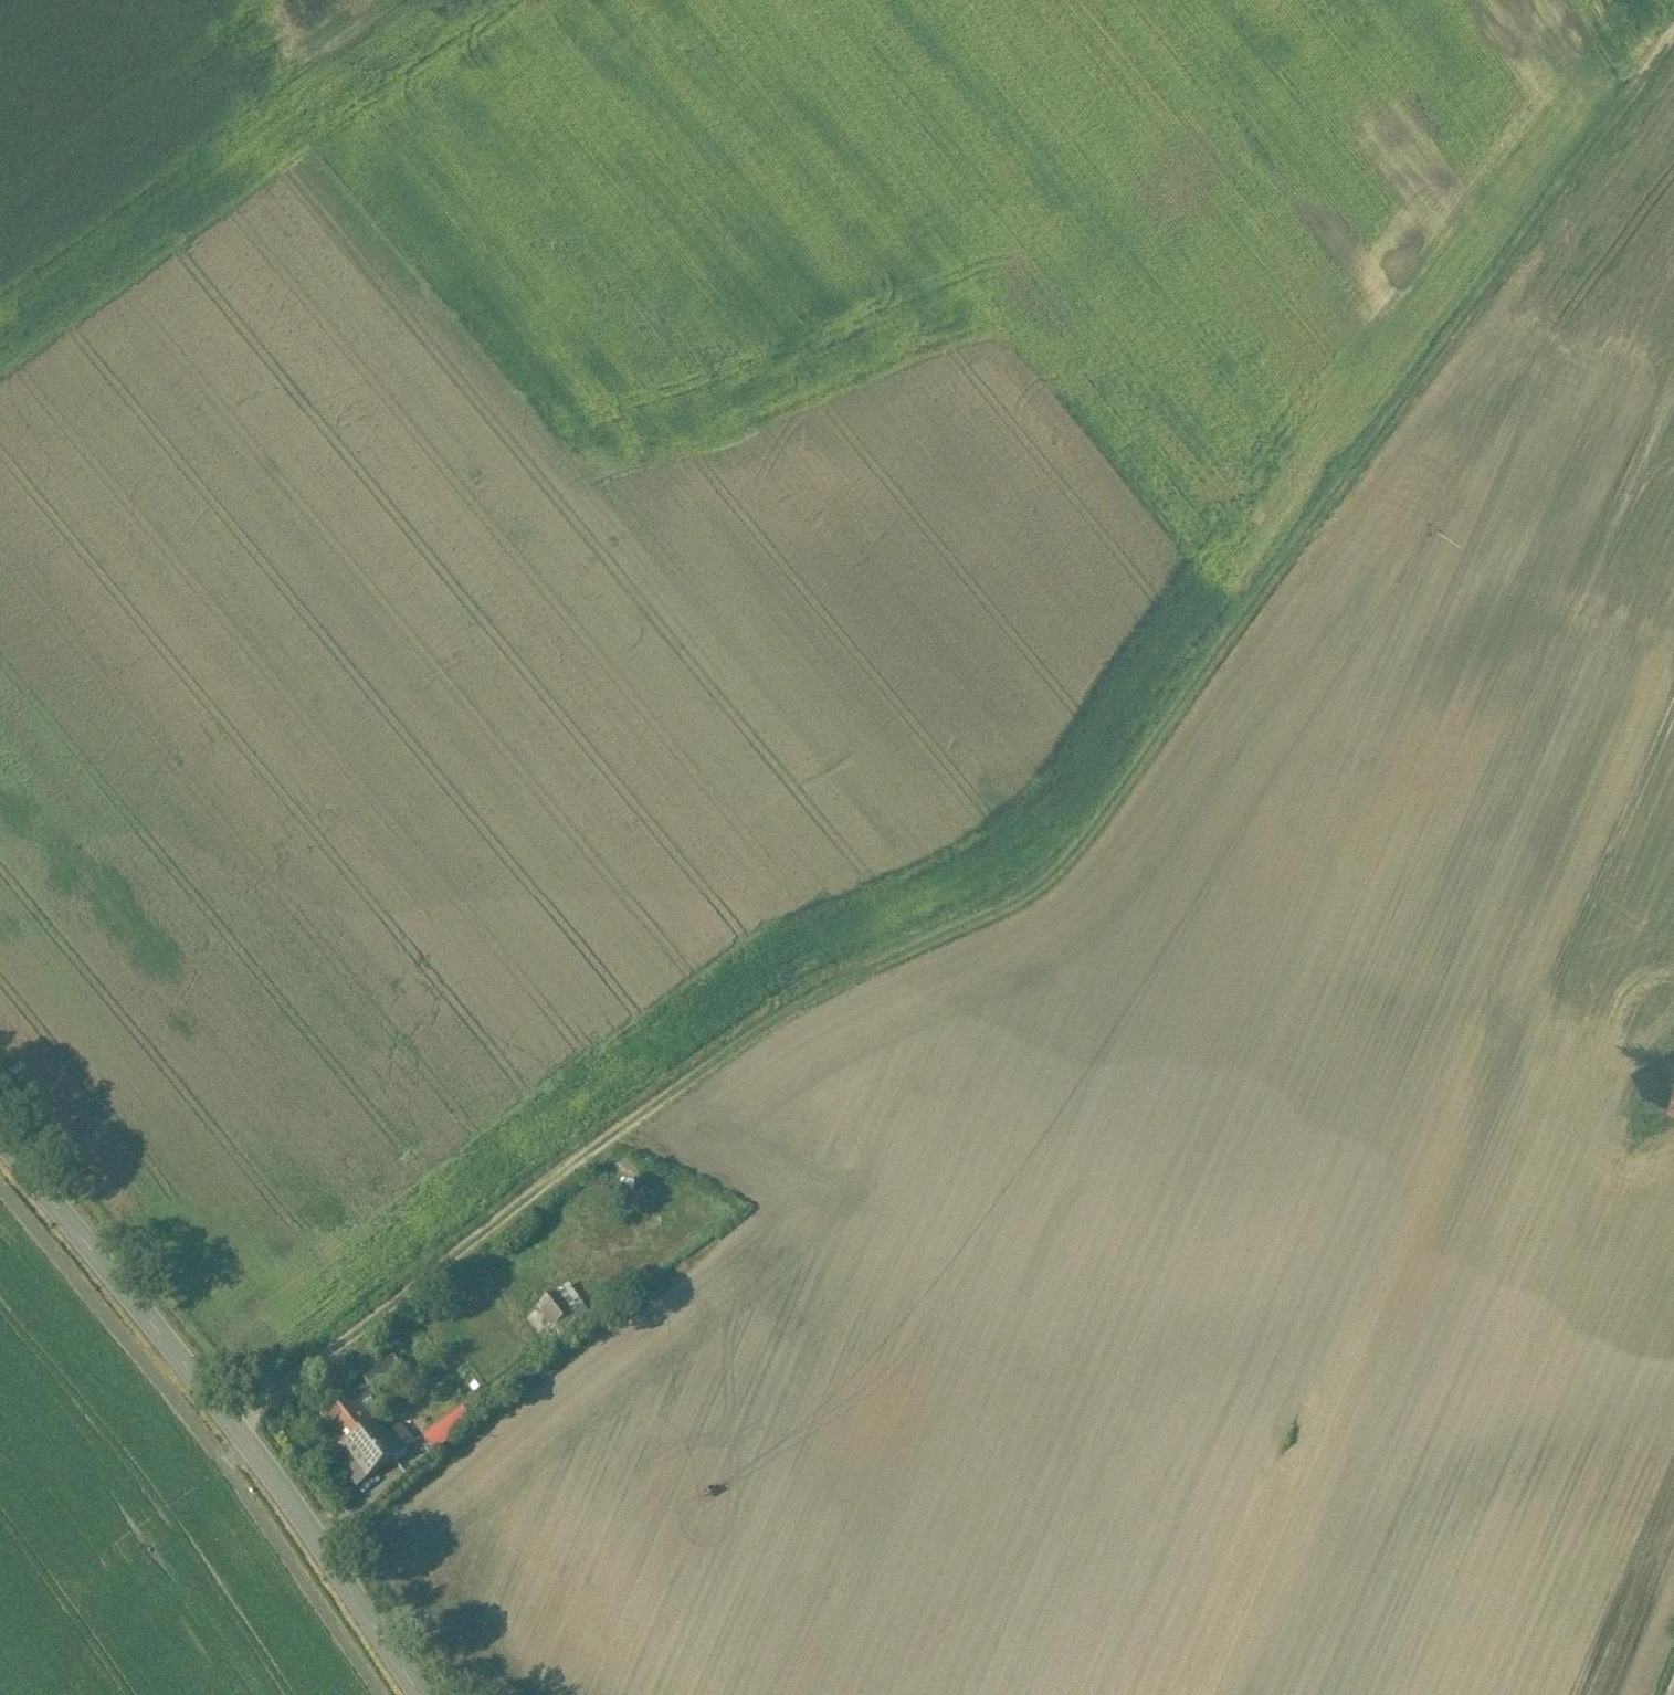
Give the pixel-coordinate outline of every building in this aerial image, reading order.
[(579,1285),(567,1271),(545,1289),(573,1323),(603,1299),(587,1279),(579,1285)] [(405,1375),(390,1354),(361,1374),(377,1397),(405,1375)] [(331,1432),(343,1449),(376,1424),(362,1407),(371,1401),(361,1390),(320,1425),(326,1436),(331,1432)] [(483,1415),(471,1399),(432,1430),(445,1446),(483,1415)] [(388,1438),(376,1424),(343,1449),(354,1465),(346,1473),(360,1485),(413,1443),(402,1430),(388,1438)]
